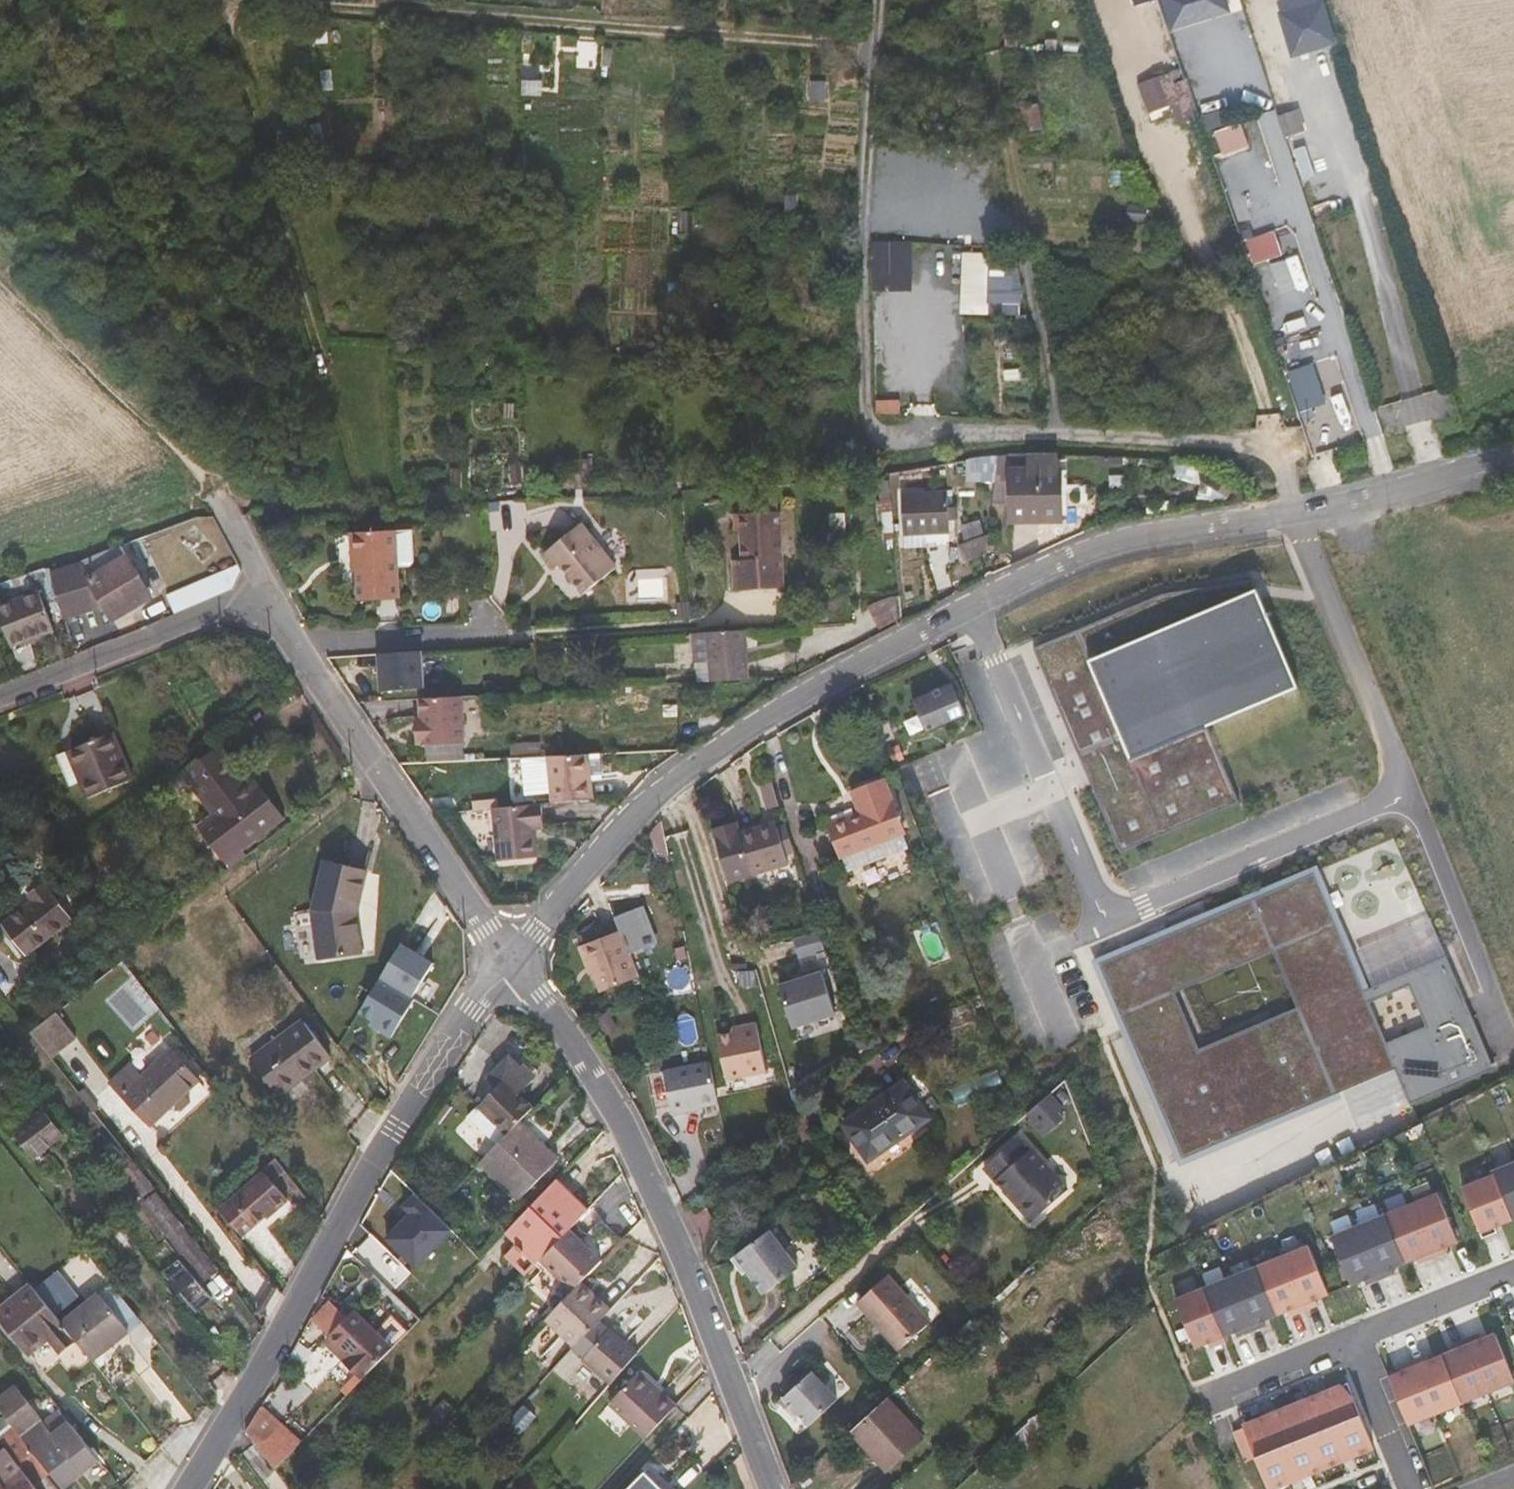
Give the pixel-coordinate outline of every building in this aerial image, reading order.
[(1172,30),(1234,10),(1231,0),(1162,0),(1172,30)] [(1291,54),(1336,45),(1327,0),(1280,0),(1291,54)] [(1181,70),(1140,84),(1150,112),(1174,104),(1180,122),(1198,116),(1181,70)] [(377,95),(325,99),(331,166),(362,163),(364,177),(384,175),(377,95)] [(1224,154),(1251,145),(1243,122),(1216,131),(1224,154)] [(1255,263),(1284,253),(1276,228),(1246,239),(1255,263)] [(962,310),(988,311),(990,250),(964,249),(962,310)] [(1018,268),(991,269),(991,302),(1019,301),(1018,268)] [(1288,368),(1312,453),(1365,438),(1341,354),(1288,368)] [(1057,473),(1052,474),(1051,458),(1007,462),(1008,480),(1012,527),(1031,526),(1030,520),(1061,517),(1057,473)] [(996,463),(995,482),(1008,480),(1007,462),(996,463)] [(1064,488),(1063,473),(1057,473),(1061,517),(1030,520),(1031,526),(1067,523),(1065,496),(1064,488)] [(1075,496),(1074,486),(1064,488),(1065,496),(1075,496)] [(779,492),(737,493),(738,513),(780,513),(779,492)] [(901,497),(905,538),(908,538),(931,535),(956,533),(952,492),(901,497)] [(785,591),(783,512),(780,513),(738,513),(735,514),(735,531),(742,531),(744,559),(736,559),(737,592),(785,591)] [(561,568),(582,595),(616,568),(583,526),(582,524),(542,554),(556,572),(561,568)] [(396,531),(397,566),(411,565),(414,561),(412,530),(396,531)] [(397,566),(396,531),(352,533),(354,549),(358,549),(359,571),(361,600),(399,598),(397,566)] [(931,541),(957,538),(956,533),(931,535),(931,541)] [(931,542),(931,541),(931,535),(908,538),(908,545),(931,542)] [(964,537),(962,554),(988,557),(990,539),(964,537)] [(80,562),(105,605),(113,620),(152,597),(122,546),(80,562)] [(105,605),(80,562),(69,566),(47,572),(51,582),(64,619),(105,605)] [(39,587),(51,582),(47,572),(35,576),(39,587)] [(39,587),(35,576),(0,587),(0,613),(11,643),(54,628),(39,587)] [(1299,687),(1254,579),(1162,594),(1034,648),(1121,853),(1240,802),(1208,726),(1299,687)] [(749,679),(746,630),(710,632),(713,681),(749,679)] [(713,681),(710,632),(694,633),(698,682),(713,681)] [(420,650),(376,654),(379,691),(423,687),(420,650)] [(953,681),(912,698),(927,733),(967,716),(953,681)] [(429,745),(469,743),(467,697),(427,699),(427,719),(428,725),(423,725),(424,741),(429,741),(429,745)] [(135,780),(116,734),(74,749),(86,780),(81,782),(87,798),(135,780)] [(247,782),(219,746),(213,751),(241,787),(247,782)] [(74,749),(69,751),(81,782),(86,780),(74,749)] [(242,850),(285,818),(269,796),(262,801),(252,787),(247,782),(241,787),(213,751),(177,778),(185,789),(191,786),(213,813),(206,819),(196,826),(224,862),(242,850)] [(568,756),(549,758),(524,761),(528,794),(552,791),(553,801),(593,797),(591,777),(602,776),(600,753),(568,756)] [(269,796),(258,782),(252,787),(262,801),(269,796)] [(905,835),(885,782),(853,793),(861,813),(874,847),(905,835)] [(536,828),(544,827),(542,803),(494,808),(500,861),(537,857),(536,828)] [(861,813),(831,824),(843,859),(874,847),(861,813)] [(203,816),(194,823),(196,826),(206,819),(203,816)] [(780,830),(778,824),(767,827),(769,833),(780,830)] [(741,833),(740,828),(736,829),(751,875),(789,865),(787,856),(780,830),(769,833),(767,827),(754,830),(741,833)] [(796,853),(788,828),(780,830),(787,856),(796,853)] [(716,834),(729,880),(751,875),(736,829),(716,834)] [(910,851),(905,835),(874,847),(880,862),(910,851)] [(874,847),(843,859),(850,873),(880,862),(874,847)] [(227,866),(243,854),(242,850),(224,862),(227,866)] [(362,953),(357,910),(367,873),(326,863),(314,909),(320,958),(362,953)] [(1315,872),(1100,963),(1183,1160),(1340,1093),(1396,1068),(1411,1104),(1493,1069),(1446,956),(1372,987),(1364,990),(1315,872)] [(58,929),(69,920),(72,919),(43,880),(27,892),(33,900),(3,922),(27,954),(58,929)] [(618,919),(622,930),(630,950),(657,939),(644,908),(618,919)] [(1372,987),(1446,956),(1431,919),(1357,950),(1372,987)] [(579,929),(604,991),(641,976),(630,950),(622,930),(606,936),(600,921),(579,929)] [(401,945),(380,979),(412,998),(433,964),(401,945)] [(793,979),(779,983),(793,1025),(836,1011),(821,966),(805,971),(807,975),(808,978),(797,982),(793,979)] [(412,998),(380,979),(360,1012),(373,1020),(370,1025),(391,1038),(415,1000),(412,998)] [(51,1057),(77,1037),(58,1012),(31,1032),(51,1057)] [(248,1054),(277,1094),(330,1057),(302,1017),(248,1054)] [(733,1076),(772,1067),(762,1020),(743,1024),(745,1029),(724,1034),(733,1076)] [(855,1057),(848,1048),(835,1060),(841,1069),(855,1057)] [(200,1080),(172,1051),(145,1076),(124,1095),(152,1125),(171,1107),(184,1095),(200,1080)] [(691,1110),(690,1108),(722,1101),(713,1060),(667,1070),(677,1114),(691,1110)] [(486,1082),(495,1090),(479,1108),(506,1137),(520,1123),(532,1111),(518,1098),(531,1083),(507,1061),(486,1082)] [(132,1063),(110,1082),(124,1095),(145,1076),(132,1063)] [(1355,1128),(1411,1104),(1396,1068),(1340,1093),(1355,1128)] [(1055,1122),(1075,1105),(1066,1080),(1040,1105),(1042,1108),(1055,1122)] [(869,1162),(930,1120),(906,1082),(844,1125),(869,1162)] [(178,1114),(190,1103),(184,1095),(171,1107),(178,1114)] [(65,1135),(44,1108),(14,1131),(36,1158),(65,1135)] [(506,1137),(479,1108),(469,1117),(498,1146),(506,1137)] [(1032,1117),(1045,1132),(1055,1122),(1042,1108),(1032,1117)] [(520,1201),(559,1161),(520,1123),(506,1137),(498,1146),(481,1163),(520,1201)] [(1037,1144),(1034,1147),(1022,1134),(991,1161),(1035,1212),(1042,1213),(1073,1185),(1037,1144)] [(183,1248),(207,1278),(218,1270),(127,1155),(118,1161),(148,1198),(143,1203),(181,1251),(183,1248)] [(1511,1219),(1513,1218),(1513,1163),(1492,1172),(1494,1175),(1511,1219)] [(274,1211),(276,1214),(288,1204),(264,1174),(221,1208),(243,1236),(274,1211)] [(1463,1188),(1483,1238),(1498,1232),(1495,1226),(1511,1219),(1494,1175),(1463,1188)] [(569,1232),(588,1212),(556,1181),(503,1235),(516,1246),(536,1266),(540,1263),(569,1232)] [(1411,1204),(1433,1258),(1447,1253),(1444,1246),(1457,1241),(1438,1194),(1411,1204)] [(452,1230),(416,1195),(403,1207),(410,1215),(385,1240),(415,1269),(452,1230)] [(1385,1215),(1404,1263),(1417,1257),(1419,1264),(1433,1258),(1411,1204),(1385,1215)] [(1359,1226),(1380,1279),(1394,1274),(1392,1267),(1404,1263),(1385,1215),(1359,1226)] [(1332,1237),(1351,1284),(1364,1278),(1367,1285),(1380,1279),(1359,1226),(1332,1237)] [(765,1293),(799,1267),(771,1229),(736,1256),(747,1271),(765,1293)] [(582,1284),(602,1263),(569,1232),(540,1263),(572,1295),(577,1289),(582,1284)] [(1309,1246),(1282,1257),(1304,1310),(1318,1305),(1315,1299),(1328,1293),(1309,1246)] [(744,1274),(747,1271),(736,1256),(732,1259),(744,1274)] [(1282,1257),(1256,1267),(1275,1315),(1288,1310),(1290,1316),(1304,1310),(1282,1257)] [(213,1299),(179,1260),(163,1271),(197,1312),(213,1299)] [(1256,1267),(1230,1278),(1252,1331),(1265,1326),(1263,1320),(1275,1315),(1256,1267)] [(863,1299),(904,1344),(935,1317),(894,1272),(863,1299)] [(1204,1288),(1223,1336),(1235,1331),(1238,1337),(1252,1331),(1230,1278),(1204,1288)] [(607,1309),(596,1298),(582,1284),(577,1289),(606,1317),(611,1313),(607,1309)] [(61,1353),(76,1341),(61,1323),(51,1309),(31,1285),(0,1310),(0,1316),(30,1353),(48,1339),(61,1353)] [(1226,1342),(1223,1336),(1204,1288),(1176,1300),(1195,1347),(1209,1341),(1211,1348),(1226,1342)] [(574,1350),(606,1317),(577,1289),(572,1295),(545,1322),(548,1324),(530,1344),(543,1357),(561,1337),(574,1350)] [(337,1330),(355,1311),(337,1293),(318,1313),(337,1330)] [(129,1332),(99,1294),(61,1323),(76,1341),(92,1361),(112,1345),(125,1335),(129,1332)] [(362,1376),(367,1371),(369,1372),(393,1348),(408,1332),(392,1316),(377,1332),(355,1311),(337,1330),(332,1336),(352,1355),(346,1361),(362,1376)] [(597,1329),(578,1350),(586,1357),(604,1336),(597,1329)] [(627,1343),(610,1329),(606,1333),(624,1349),(628,1345),(627,1343)] [(628,1345),(624,1349),(606,1333),(604,1336),(586,1357),(583,1360),(611,1384),(638,1354),(628,1345)] [(1466,1339),(1487,1393),(1513,1382),(1513,1380),(1495,1334),(1482,1340),(1480,1334),(1466,1339)] [(332,1336),(326,1341),(346,1361),(352,1355),(332,1336)] [(1454,1351),(1442,1356),(1461,1403),(1487,1393),(1466,1339),(1452,1345),(1454,1351)] [(1427,1355),(1413,1360),(1435,1414),(1461,1403),(1442,1356),(1430,1361),(1427,1355)] [(1402,1372),(1389,1377),(1408,1424),(1435,1414),(1413,1360),(1399,1366),(1402,1372)] [(839,1398),(814,1370),(787,1395),(797,1407),(810,1423),(839,1398)] [(652,1382),(642,1373),(639,1377),(649,1386),(652,1382)] [(639,1377),(613,1405),(623,1414),(649,1386),(639,1377)] [(664,1393),(652,1382),(649,1386),(660,1398),(664,1393)] [(84,1475),(102,1462),(69,1421),(53,1432),(15,1384),(0,1396),(0,1405),(61,1484),(80,1470),(84,1475)] [(1234,1432),(1246,1462),(1256,1458),(1269,1488),(1273,1488),(1374,1448),(1355,1399),(1342,1385),(1243,1425),(1244,1427),(1234,1432)] [(664,1393),(660,1398),(649,1386),(623,1414),(649,1438),(679,1406),(664,1393)] [(782,1399),(793,1411),(797,1407),(787,1395),(782,1399)] [(889,1470),(925,1437),(889,1398),(853,1431),(889,1470)] [(276,1468),(296,1448),(259,1412),(248,1430),(276,1468)] [(1025,1448),(1045,1430),(1035,1418),(1014,1437),(1025,1448)] [(3,1448),(0,1450),(0,1488),(36,1488),(3,1448)] [(64,1488),(67,1488),(84,1475),(80,1470),(61,1484),(64,1488)] [(629,1488),(662,1488),(646,1472),(629,1488)]
